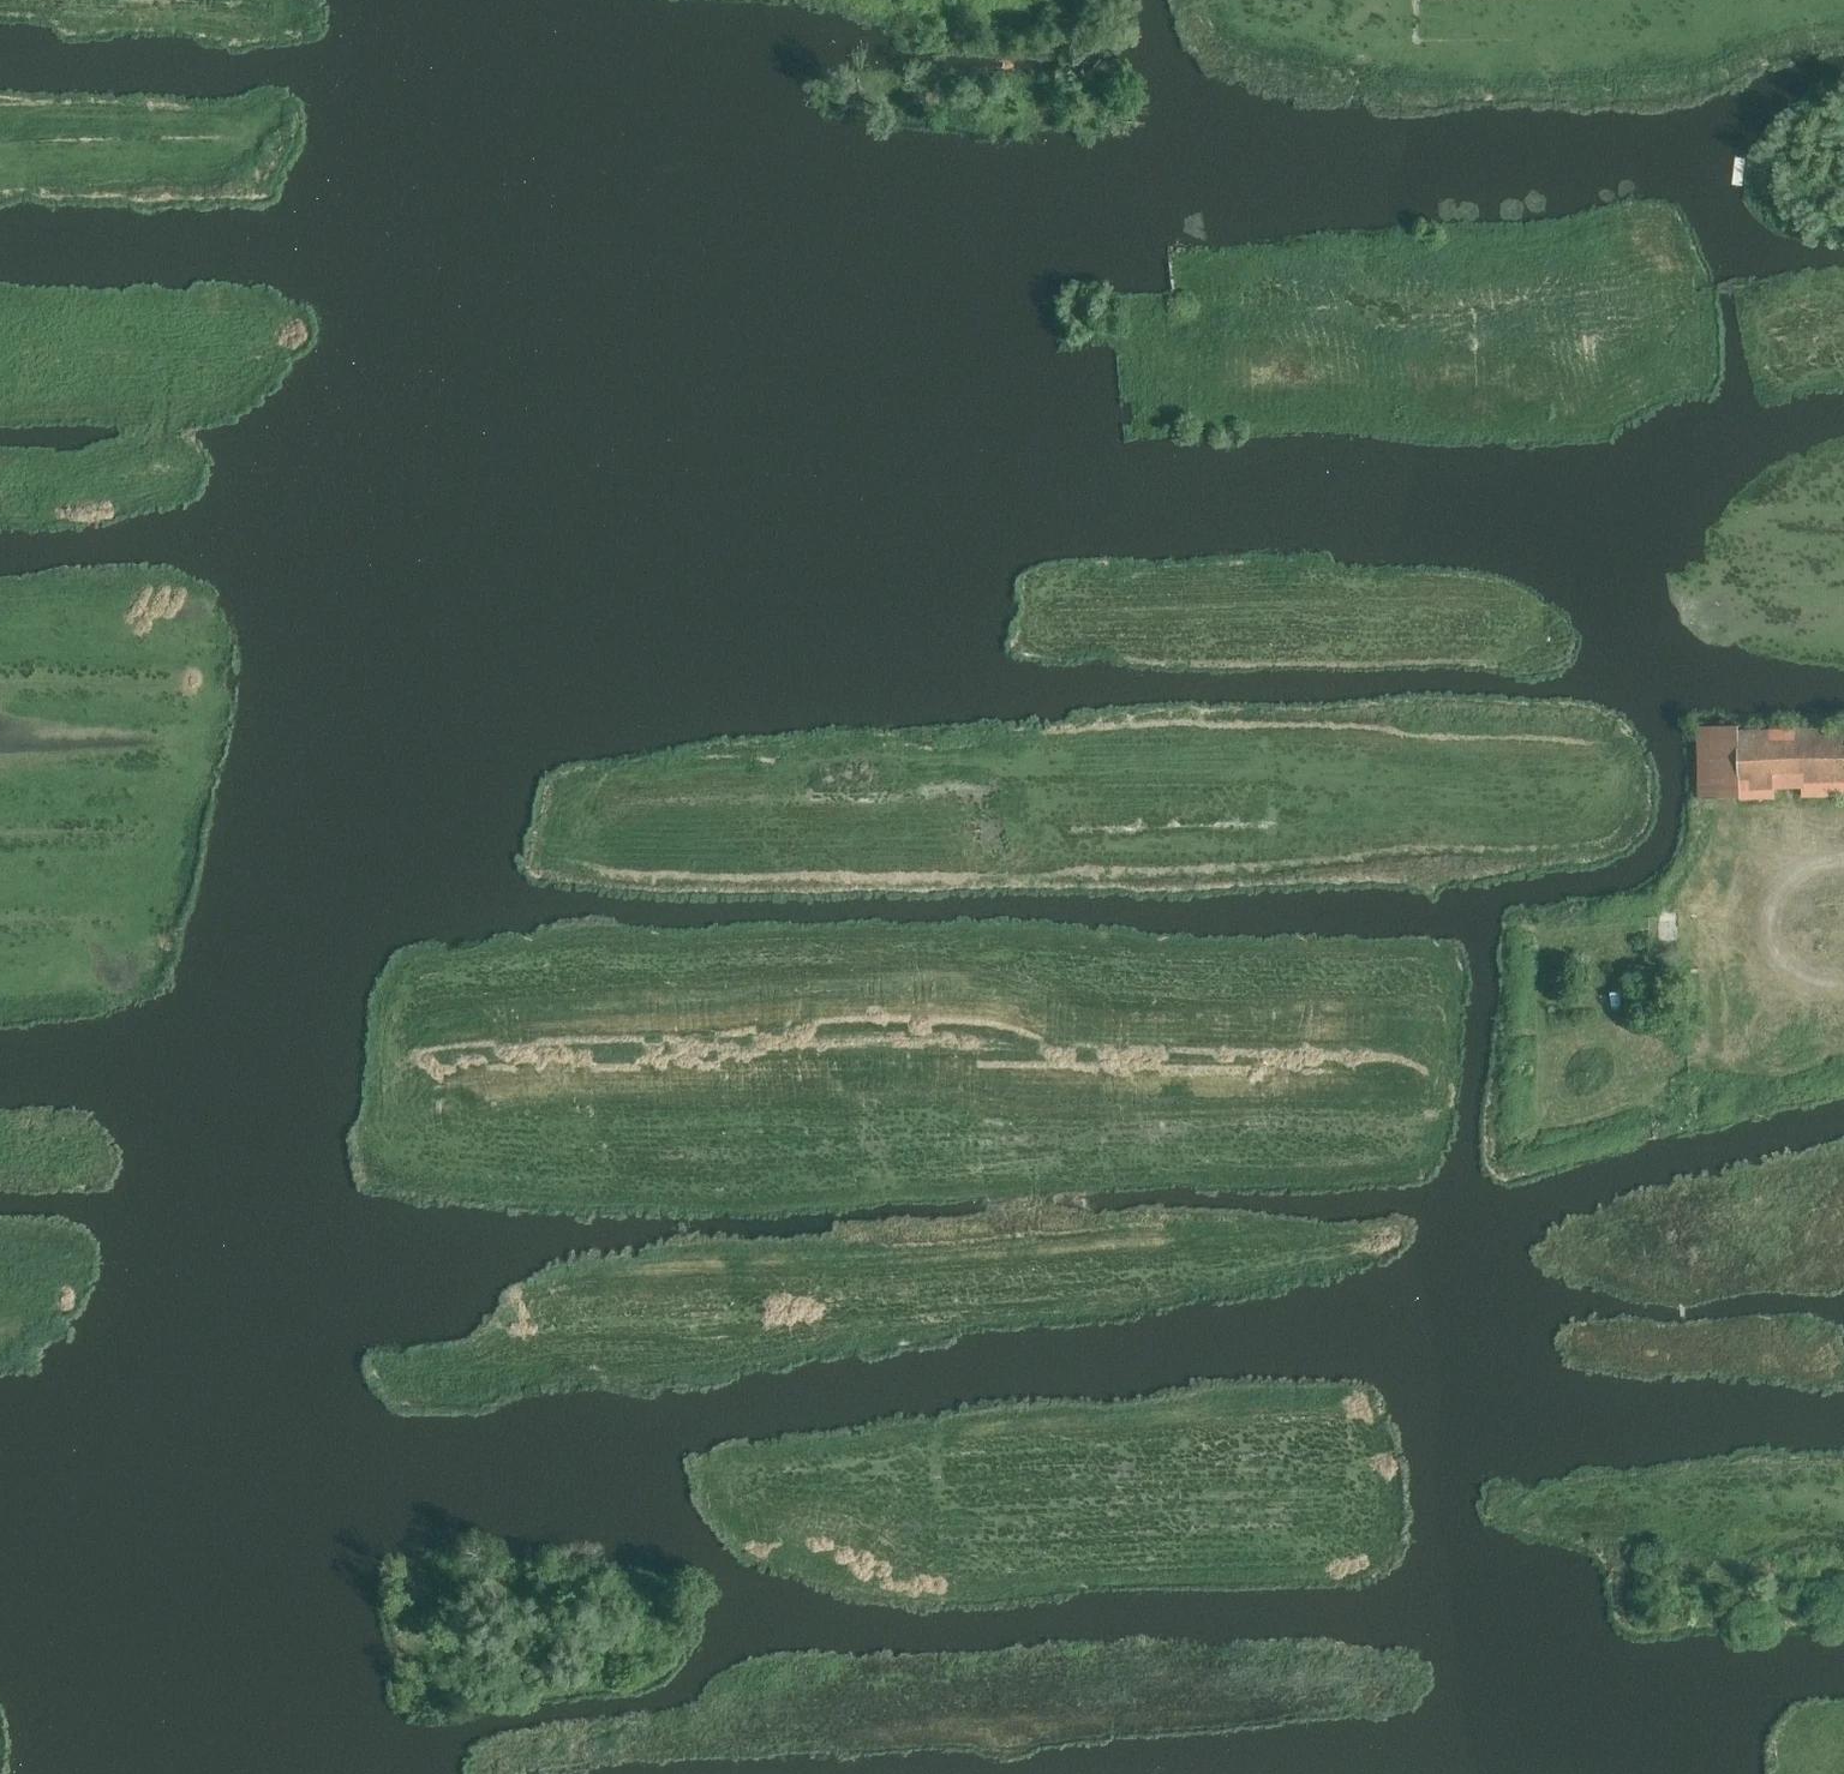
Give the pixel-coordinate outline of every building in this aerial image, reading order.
[(1699,725),(1700,797),(1738,796),(1774,795),(1773,787),(1802,786),(1802,792),(1843,791),(1843,729),(1736,731),(1736,724),(1699,725)]
